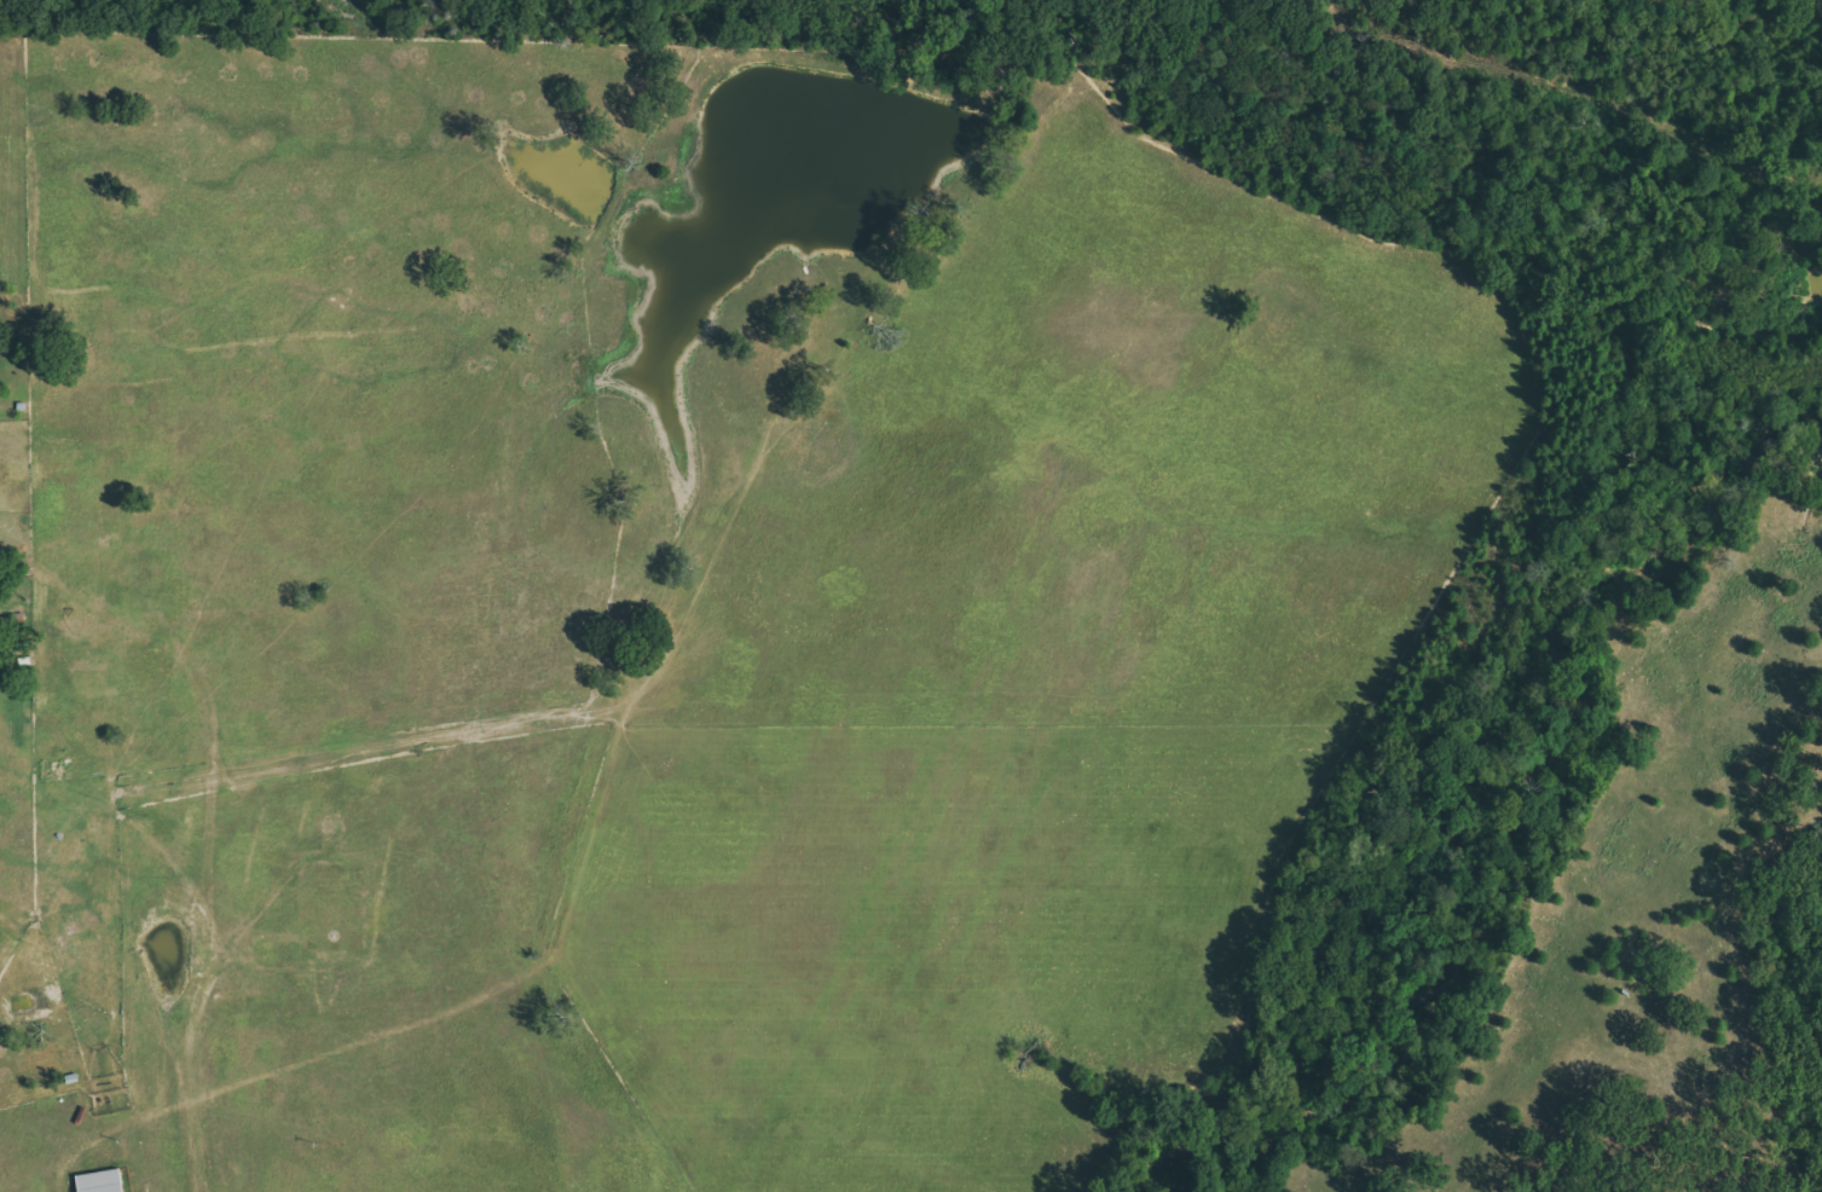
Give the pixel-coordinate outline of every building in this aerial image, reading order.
[(119,1168),(76,1176),(78,1191),(123,1191),(119,1168)]
